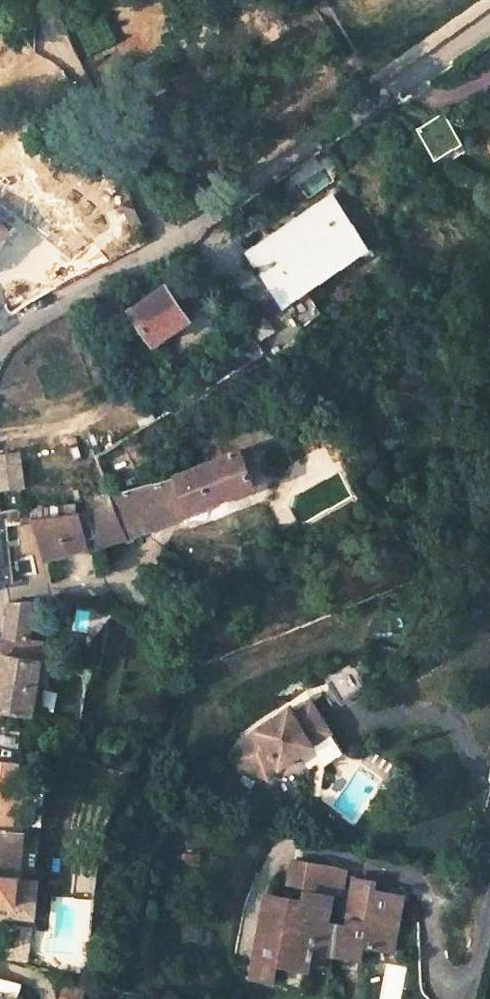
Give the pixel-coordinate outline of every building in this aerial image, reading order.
[(464,148),(445,120),(420,137),(439,165),(464,148)] [(246,249),(280,298),(363,243),(330,193),(246,249)] [(121,202),(132,225),(143,219),(132,197),(121,202)] [(3,238),(10,246),(24,232),(0,207),(0,235),(3,238)] [(44,259),(20,271),(23,277),(1,288),(11,309),(57,286),(44,259)] [(129,307),(153,341),(187,317),(164,283),(129,307)] [(262,419),(211,438),(214,447),(217,455),(239,447),(240,451),(282,435),(277,417),(262,419)] [(32,517),(46,556),(91,542),(93,547),(126,536),(126,533),(229,495),(253,484),(240,451),(239,447),(217,455),(214,447),(211,438),(195,444),(199,453),(202,461),(177,470),(108,491),(111,500),(66,512),(32,514),(32,517)] [(22,486),(17,450),(0,453),(0,488),(22,486)] [(4,522),(18,521),(18,518),(16,507),(3,510),(4,522)] [(30,713),(43,639),(28,637),(34,599),(11,599),(8,599),(4,634),(0,656),(0,708),(30,713)] [(310,745),(323,764),(341,752),(309,701),(292,712),(282,719),(278,713),(253,729),(254,731),(243,742),(236,756),(249,765),(246,768),(260,778),(272,760),(276,766),(310,745)] [(288,706),(278,713),(282,719),(292,712),(288,706)] [(272,760),(260,778),(265,782),(272,771),(276,766),(272,760)] [(13,902),(24,829),(0,827),(0,900),(13,902)] [(289,880),(315,885),(318,870),(319,861),(292,856),(289,880)] [(318,870),(315,885),(313,893),(330,896),(347,899),(352,876),(318,870)] [(268,964),(302,970),(303,960),(309,961),(311,949),(322,951),(322,955),(338,958),(341,942),(359,946),(390,951),(402,895),(370,889),(371,879),(352,876),(347,899),(344,911),(342,924),(325,921),(330,896),(313,893),(306,891),(304,899),(262,891),(249,959),(268,964)] [(9,925),(5,955),(24,957),(27,928),(9,925)] [(341,942),(338,958),(356,961),(359,946),(341,942)] [(268,964),(249,959),(246,978),(265,982),(268,964)]
